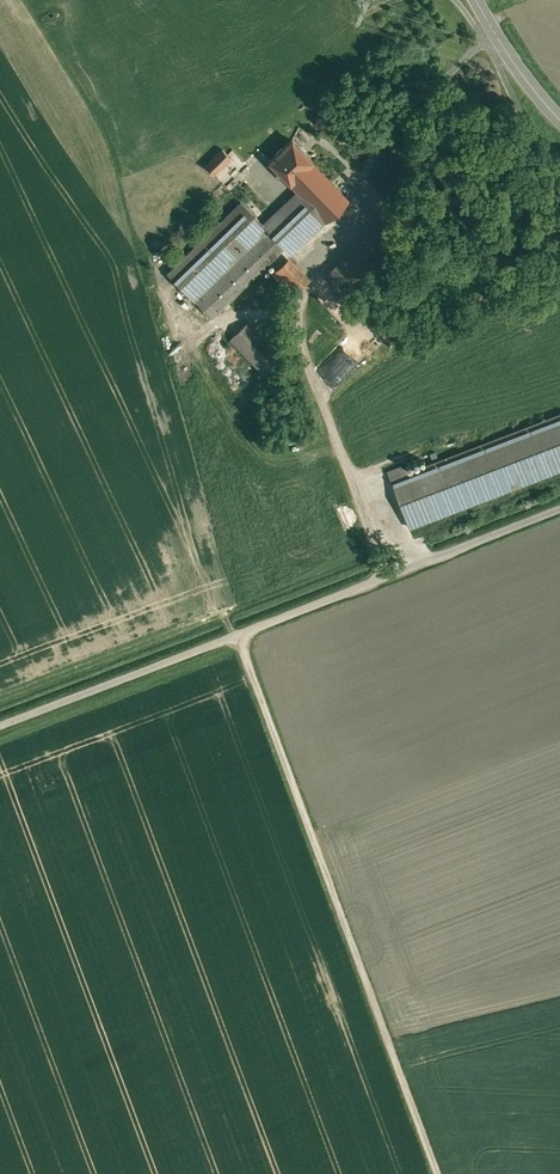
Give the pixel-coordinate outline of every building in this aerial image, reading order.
[(292,138),(270,160),(291,182),(313,161),(314,160),(292,138)] [(223,148),(206,164),(214,173),(231,156),(223,148)] [(313,161),(291,182),(298,189),(326,219),(327,219),(349,198),(313,161)] [(263,223),(269,230),(196,300),(212,317),(285,246),(291,253),(326,219),(298,189),(263,223)] [(242,202),(169,272),(196,300),(269,230),(263,223),(242,202)] [(393,210),(327,274),(346,294),(412,229),(393,210)] [(305,283),(284,261),(273,271),(294,293),(305,283)] [(290,364),(249,321),(231,337),(273,380),(290,364)] [(370,324),(350,340),(366,359),(386,343),(370,324)] [(392,474),(411,528),(559,474),(559,414),(392,474)]
